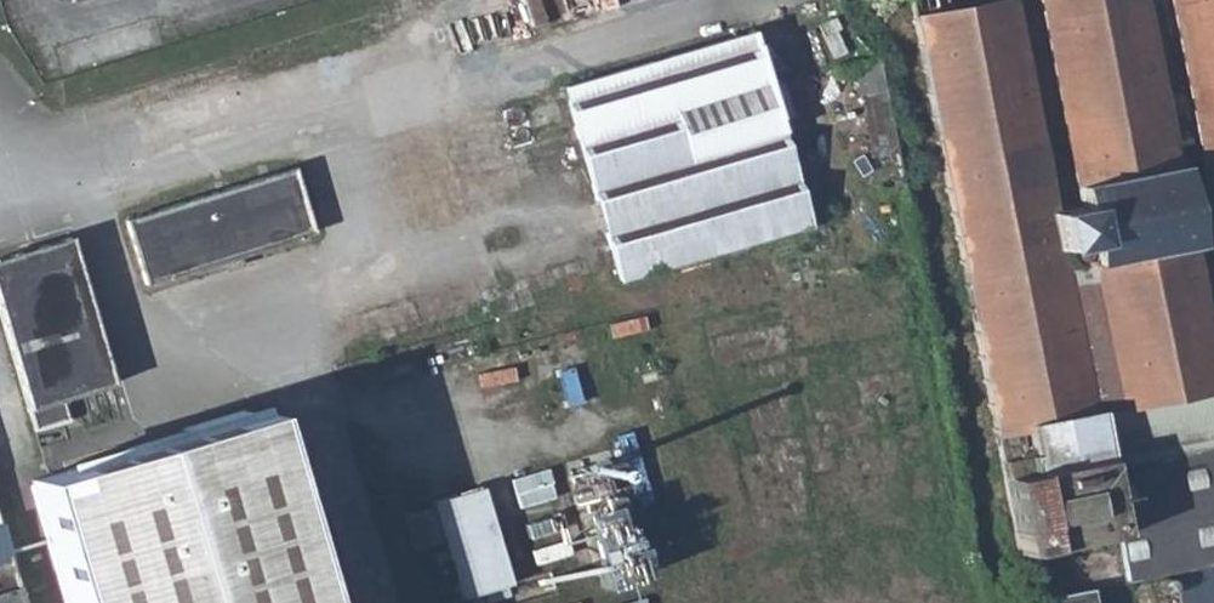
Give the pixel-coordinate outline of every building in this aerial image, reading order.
[(913,19),(1020,555),(1118,535),(1100,446),(1094,414),(1213,390),(1213,363),(1141,0),(1039,0),(1080,206),(1050,212),(1008,0),(1006,0),(996,2),(913,19)] [(1213,206),(1213,0),(1173,0),(1213,206)] [(748,33),(563,87),(619,277),(803,221),(748,33)] [(881,60),(860,64),(873,147),(895,143),(887,98),(888,98),(881,60)] [(295,169),(127,219),(144,282),(313,233),(295,169)] [(0,257),(0,311),(36,432),(72,421),(66,399),(115,384),(70,236),(0,257)] [(1094,414),(1100,446),(1213,422),(1213,390),(1094,414)] [(31,488),(66,602),(319,602),(263,418),(51,484),(31,488)] [(1100,446),(1118,535),(1127,580),(1213,563),(1213,422),(1100,446)] [(486,484),(432,498),(442,535),(447,534),(463,595),(512,582),(486,484)] [(0,528),(0,602),(22,602),(0,528)] [(1029,600),(1030,602),(1092,602),(1089,589),(1029,600)]
